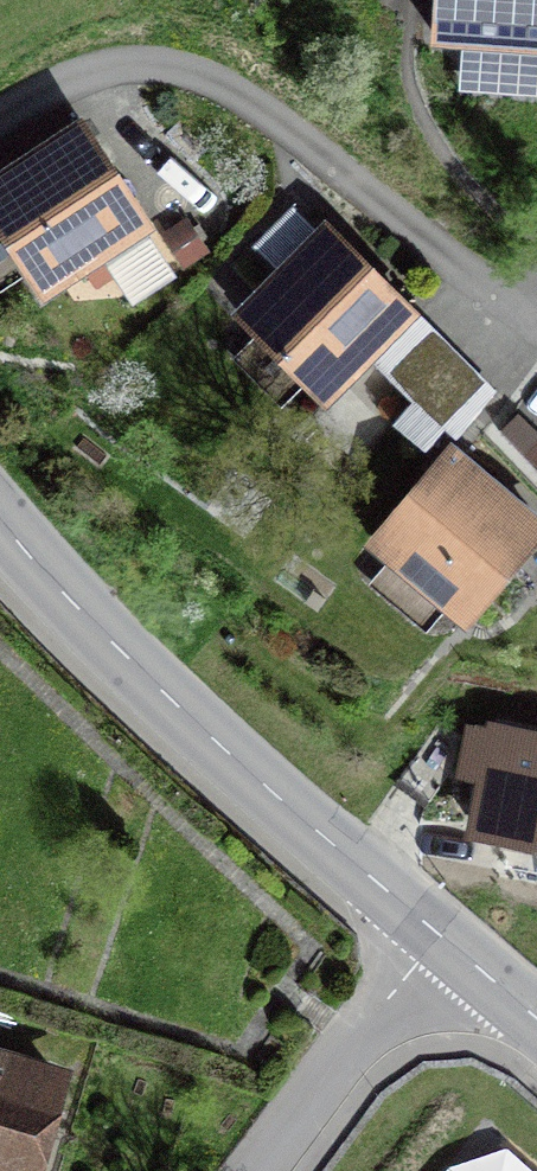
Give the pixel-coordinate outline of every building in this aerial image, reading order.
[(437,38),(536,45),(536,0),(439,0),(437,38)] [(82,126),(0,180),(0,228),(43,293),(147,225),(82,126)] [(325,226),(239,314),(324,397),(366,355),(411,310),(325,226)] [(454,352),(411,310),(366,355),(411,397),(454,352)] [(493,389),(454,352),(411,397),(450,434),(493,389)] [(449,451),(372,541),(468,621),(536,540),(536,525),(449,451)] [(472,729),(463,775),(489,780),(480,828),(536,839),(536,741),(472,729)] [(50,1067),(0,1052),(0,1166),(18,1170),(19,1170),(50,1067)]
